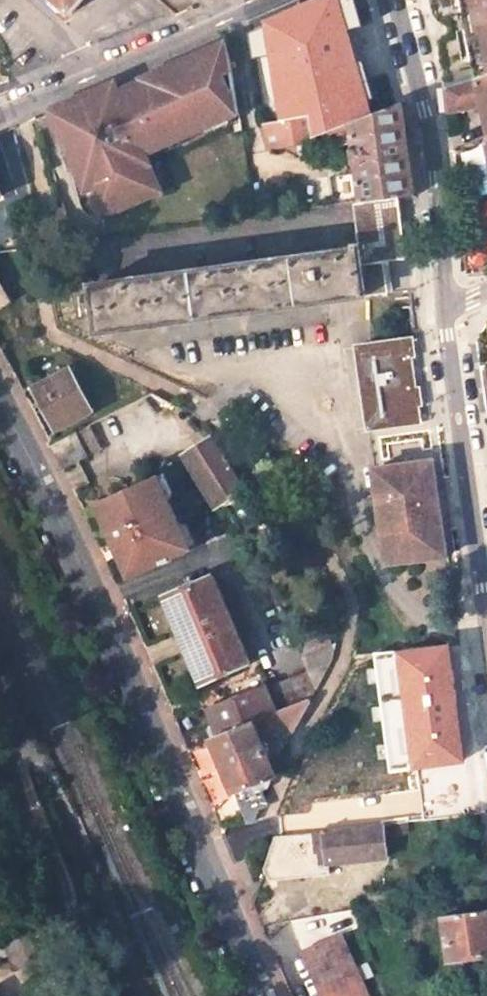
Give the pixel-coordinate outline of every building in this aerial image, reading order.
[(71,12),(81,0),(57,0),(71,12)] [(349,31),(353,30),(344,0),(341,0),(273,28),(274,36),(276,55),(285,123),(343,116),(345,126),(353,123),(374,114),(349,31)] [(444,86),(474,76),(486,72),(486,0),(430,0),(433,14),(441,20),(443,37),(438,45),(444,86)] [(276,55),(274,36),(254,38),(257,58),(276,55)] [(240,115),(229,42),(144,81),(145,83),(121,93),(118,85),(54,112),(89,194),(93,192),(106,220),(165,194),(148,156),(240,115)] [(486,133),(486,72),(474,76),(481,106),(486,133)] [(481,106),(474,76),(444,86),(447,112),(481,106)] [(365,204),(399,199),(415,197),(403,105),(387,109),(374,114),(366,117),(353,123),(355,141),(365,204)] [(345,126),(343,116),(311,120),(285,123),(267,126),(271,151),(315,143),(328,138),(333,149),(355,141),(353,123),(345,126)] [(465,155),(468,168),(486,164),(486,144),(465,155)] [(332,202),(328,178),(316,180),(320,204),(332,202)] [(94,287),(101,334),(413,291),(399,199),(365,204),(354,205),(359,242),(341,245),(342,253),(94,287)] [(11,303),(0,284),(0,310),(11,303)] [(371,425),(431,418),(419,339),(360,348),(371,425)] [(71,371),(36,390),(58,431),(93,413),(71,371)] [(390,565),(449,557),(431,418),(371,425),(390,565)] [(103,449),(91,427),(77,434),(77,433),(54,446),(65,469),(103,449)] [(227,503),(241,532),(276,518),(247,492),(214,441),(189,457),(218,509),(227,503)] [(164,478),(102,504),(134,579),(195,552),(164,478)] [(213,579),(168,599),(204,687),(251,665),(213,579)] [(209,712),(220,738),(315,698),(334,660),(335,645),(330,647),(326,638),(300,649),(310,672),(270,689),(269,687),(209,712)] [(418,767),(465,760),(450,647),(410,653),(418,722),(412,723),(418,767)] [(315,698),(220,738),(213,741),(247,825),(254,823),(315,698)] [(384,828),(276,839),(264,870),(269,881),(326,875),(326,865),(386,858),(384,828)] [(445,917),(451,960),(486,956),(486,912),(445,917)] [(353,931),(342,936),(362,982),(373,977),(353,931)] [(342,936),(303,953),(322,995),(368,995),(362,982),(342,936)] [(4,949),(17,972),(33,964),(21,941),(4,949)]
